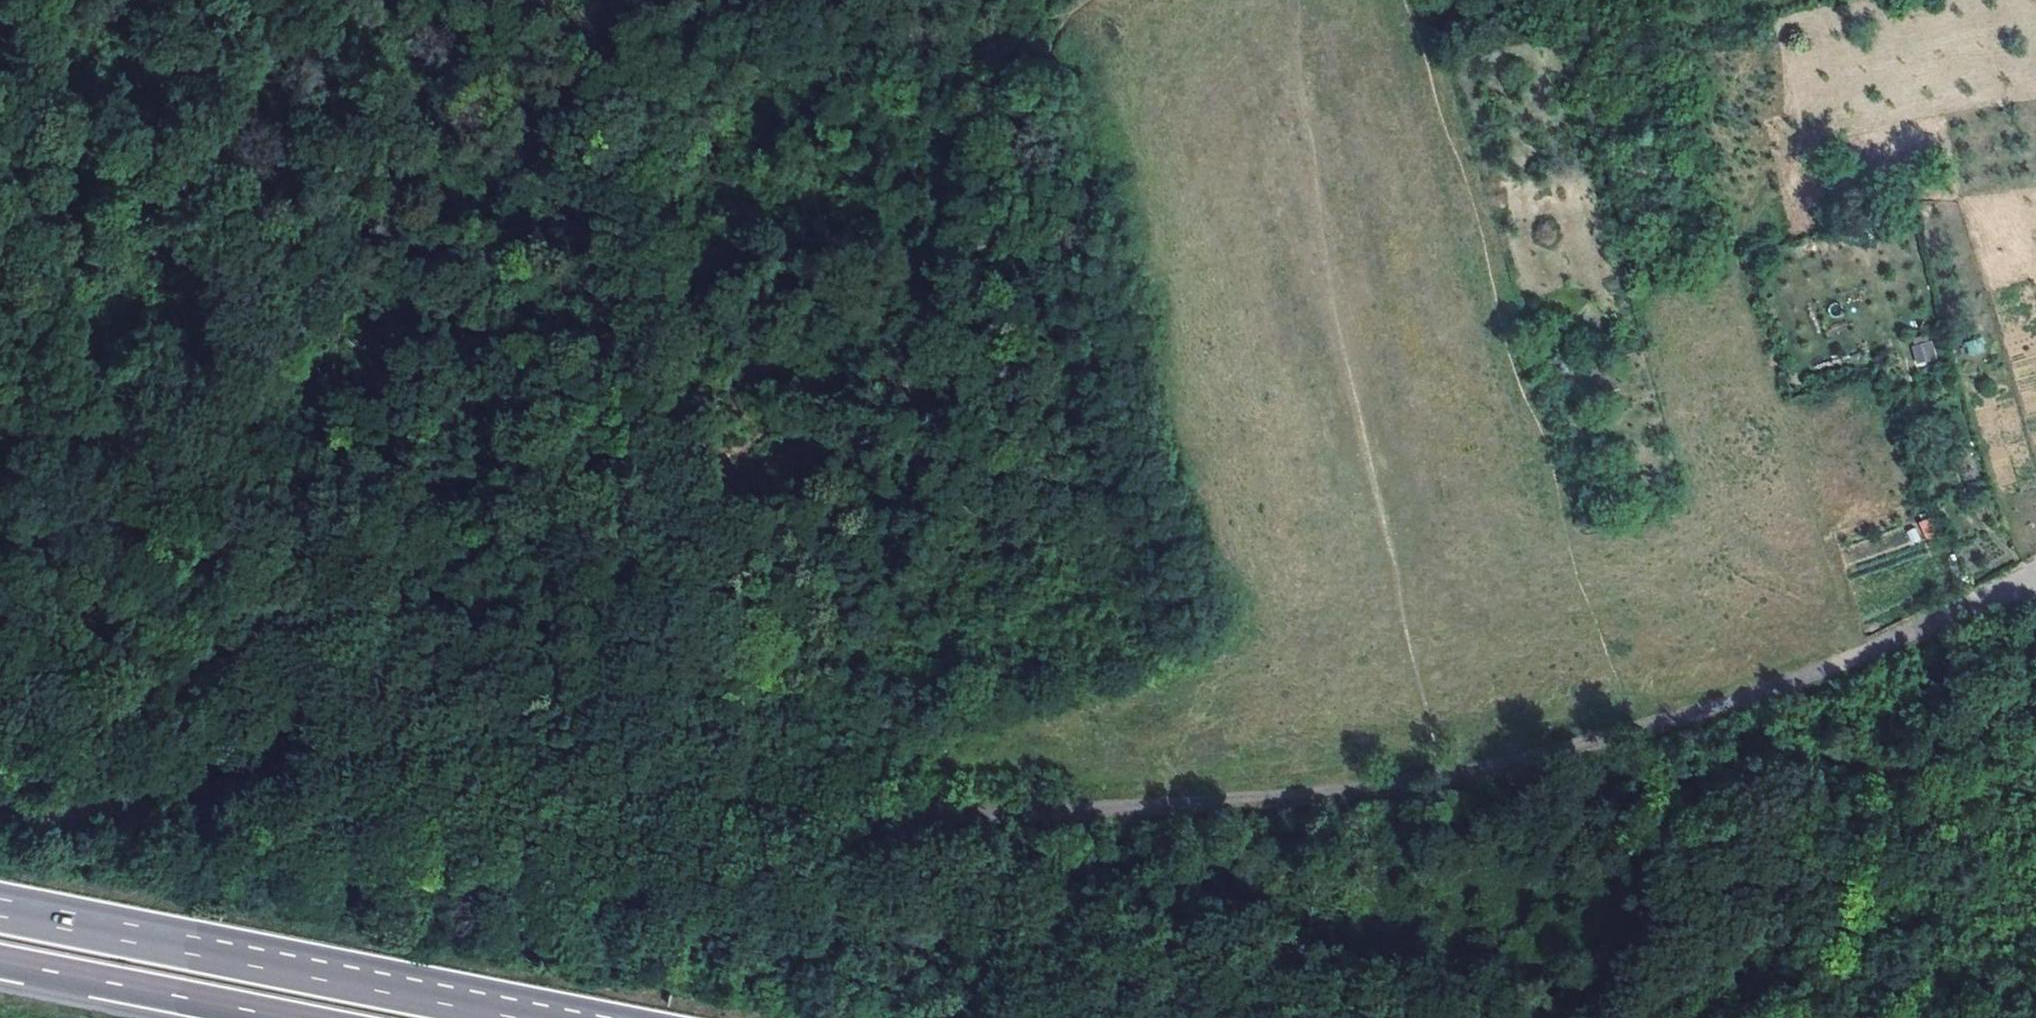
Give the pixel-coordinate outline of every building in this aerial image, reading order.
[(1919,362),(1938,355),(1933,342),(1914,349),(1919,362)]
